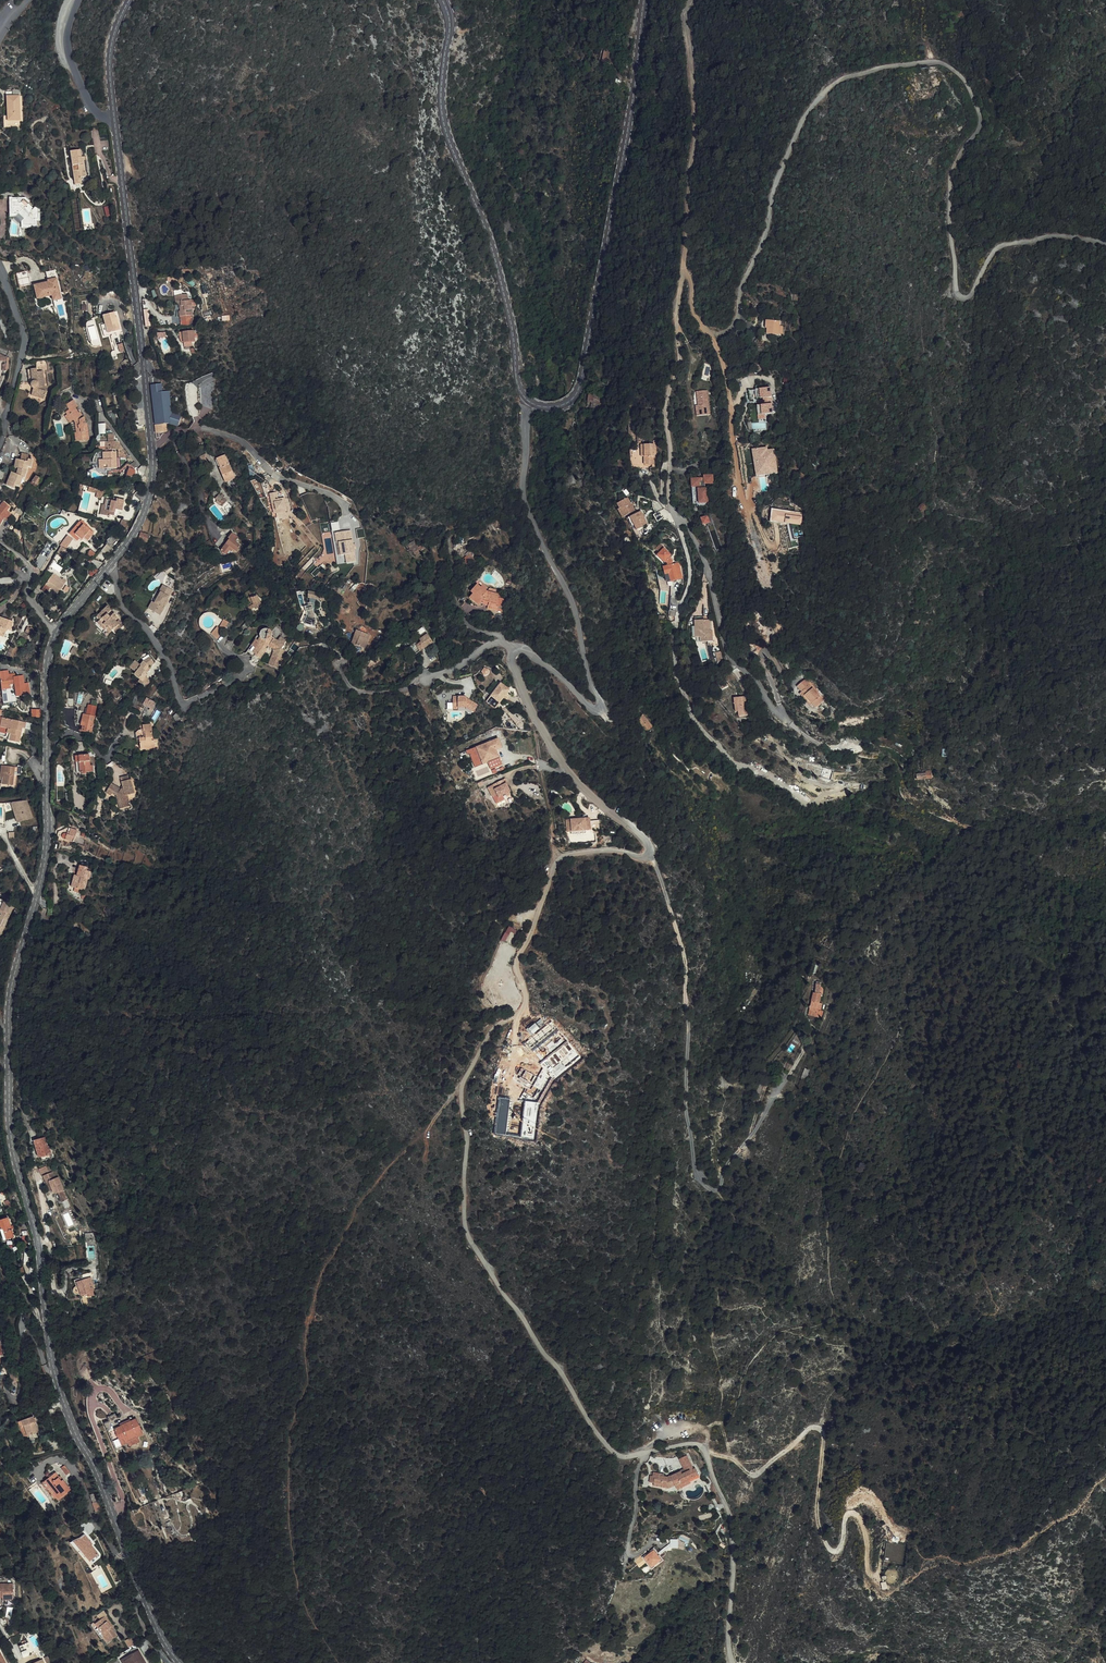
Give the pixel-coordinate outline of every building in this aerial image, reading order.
[(608,43),(604,42),(602,42),(600,55),(609,56),(611,43),(608,43)] [(19,96),(7,96),(7,116),(7,120),(19,120),(19,96)] [(4,127),(20,126),(19,120),(7,120),(7,116),(3,116),(4,127)] [(80,148),(71,150),(76,184),(82,183),(81,176),(86,176),(84,156),(82,157),(80,148)] [(16,200),(11,200),(11,204),(10,212),(10,214),(16,215),(21,220),(21,226),(32,227),(32,221),(36,221),(36,212),(33,208),(27,213),(23,209),(28,205),(24,201),(21,201),(20,205),(16,204),(16,200)] [(54,270),(46,272),(48,282),(34,285),(37,298),(52,295),(54,305),(62,303),(54,270)] [(26,271),(17,274),(20,286),(29,283),(26,271)] [(189,305),(188,294),(176,295),(177,303),(181,302),(182,313),(180,313),(181,318),(182,318),(183,323),(194,322),(193,316),(191,316),(190,312),(193,312),(192,305),(189,305)] [(106,335),(120,332),(118,322),(116,323),(114,314),(102,317),(104,326),(106,335)] [(766,330),(778,331),(778,315),(766,315),(766,330)] [(195,342),(194,331),(182,332),(183,343),(195,342)] [(40,391),(39,388),(44,388),(42,374),(48,373),(47,361),(35,363),(36,371),(27,372),(28,384),(32,383),(30,386),(31,388),(31,389),(32,391),(30,397),(43,401),(45,394),(44,393),(40,391)] [(176,424),(176,423),(180,424),(183,414),(172,411),(170,390),(163,391),(162,383),(150,384),(156,431),(160,431),(167,431),(166,423),(176,424)] [(698,386),(699,392),(695,392),(695,399),(694,399),(694,410),(707,409),(705,385),(698,386)] [(68,416),(72,414),(75,419),(78,433),(75,433),(77,441),(90,439),(87,424),(86,424),(85,419),(84,417),(82,416),(80,416),(79,415),(74,409),(77,407),(73,401),(66,405),(69,410),(66,412),(68,416)] [(66,412),(63,413),(68,423),(75,419),(72,414),(68,416),(66,412)] [(98,423),(99,434),(106,433),(105,422),(98,423)] [(119,448),(119,454),(124,454),(120,443),(115,440),(115,434),(108,434),(109,442),(112,442),(112,448),(119,448)] [(644,464),(655,464),(654,442),(644,442),(644,451),(644,455),(644,464)] [(629,466),(638,466),(638,448),(629,448),(629,466)] [(16,458),(27,462),(28,460),(30,456),(19,451),(16,458)] [(113,467),(113,463),(117,463),(117,451),(104,451),(104,459),(100,459),(100,467),(113,467)] [(254,466),(258,462),(246,451),(243,455),(254,466)] [(207,454),(201,457),(205,465),(211,461),(207,454)] [(236,477),(227,455),(218,459),(222,467),(219,468),(226,482),(236,477)] [(9,471),(1,484),(8,489),(10,486),(13,487),(18,481),(16,479),(18,476),(22,479),(27,472),(25,471),(27,468),(30,469),(33,462),(28,460),(27,462),(16,458),(14,467),(17,469),(14,474),(9,471)] [(712,479),(711,471),(702,471),(703,474),(690,475),(690,483),(691,483),(692,500),(695,499),(695,502),(702,501),(703,501),(707,500),(706,484),(705,484),(705,483),(704,483),(703,480),(712,479)] [(34,488),(40,480),(33,476),(28,484),(34,488)] [(54,485),(46,480),(38,491),(42,495),(45,490),(48,492),(50,490),(54,485)] [(102,496),(105,486),(101,486),(99,487),(97,487),(95,487),(92,487),(90,486),(88,492),(102,496)] [(217,503),(218,504),(223,498),(225,496),(223,494),(221,496),(219,495),(214,500),(217,503)] [(274,496),(266,497),(268,509),(271,508),(276,507),(274,501),(275,501),(274,496)] [(115,501),(105,499),(104,504),(102,504),(100,513),(109,516),(109,514),(112,515),(114,509),(121,511),(124,499),(116,497),(115,501)] [(223,498),(218,504),(220,505),(222,507),(227,502),(223,498)] [(624,516),(635,510),(628,498),(617,503),(619,508),(624,516)] [(641,511),(630,517),(634,525),(636,530),(647,524),(641,511)] [(706,512),(700,514),(702,520),(708,518),(706,512)] [(81,521),(70,534),(77,541),(81,536),(86,540),(92,534),(85,528),(86,526),(87,525),(81,521)] [(128,527),(120,524),(118,530),(125,533),(128,527)] [(86,526),(85,528),(92,534),(94,532),(86,526)] [(147,545),(149,538),(141,535),(138,542),(147,545)] [(232,540),(233,541),(222,554),(227,558),(230,553),(233,555),(236,552),(238,554),(242,549),(238,545),(242,540),(235,535),(232,540)] [(407,541),(402,544),(405,550),(408,548),(413,546),(411,542),(408,544),(407,541)] [(655,548),(659,552),(664,547),(660,543),(655,548)] [(414,546),(413,546),(408,548),(410,554),(416,551),(414,546)] [(65,550),(61,547),(58,553),(64,557),(67,552),(65,551),(65,550)] [(667,565),(665,566),(667,573),(669,573),(671,581),(683,578),(678,562),(674,563),(672,559),(669,556),(671,555),(664,547),(659,552),(656,555),(664,562),(665,561),(667,563),(667,565)] [(106,548),(102,552),(108,558),(112,553),(106,548)] [(1,552),(0,555),(0,556),(3,557),(0,562),(4,564),(8,556),(1,552)] [(40,568),(46,559),(40,555),(34,564),(40,568)] [(463,558),(469,564),(472,562),(473,561),(466,555),(463,558)] [(54,573),(43,588),(48,591),(51,586),(57,590),(56,591),(60,595),(63,591),(60,589),(64,584),(61,581),(62,579),(54,573)] [(468,595),(465,600),(474,606),(476,604),(482,606),(483,603),(484,603),(482,609),(492,612),(493,607),(491,606),(493,598),(494,594),(482,592),(476,587),(475,589),(471,586),(466,594),(468,595)] [(170,593),(163,589),(160,596),(158,595),(153,607),(150,606),(147,612),(159,618),(162,611),(161,611),(163,608),(165,602),(170,593)] [(307,591),(303,591),(302,597),(304,597),(310,598),(314,598),(314,599),(319,600),(319,597),(318,595),(316,593),(315,591),(313,591),(311,591),(307,591)] [(149,605),(150,606),(153,607),(158,595),(157,594),(155,593),(149,605)] [(252,593),(245,596),(247,602),(254,600),(252,593)] [(310,598),(304,597),(304,601),(302,602),(303,605),(300,606),(299,607),(301,611),(303,610),(305,614),(301,623),(311,625),(313,621),(307,602),(310,602),(310,598)] [(493,598),(491,606),(493,607),(497,609),(499,600),(493,598)] [(107,605),(96,616),(100,619),(97,622),(104,630),(107,628),(110,631),(113,628),(116,632),(123,625),(118,619),(119,618),(116,615),(113,618),(109,614),(113,611),(107,605)] [(0,617),(0,636),(4,637),(7,629),(11,631),(14,621),(0,617)] [(695,623),(696,629),(697,640),(703,639),(703,644),(714,644),(713,632),(711,632),(711,626),(706,626),(706,622),(704,622),(695,623)] [(412,645),(419,653),(431,643),(430,640),(428,627),(425,623),(414,633),(419,639),(412,645)] [(783,644),(784,643),(785,639),(782,635),(776,623),(772,625),(783,644)] [(785,639),(787,633),(782,625),(776,623),(782,635),(785,639)] [(219,628),(216,633),(220,637),(224,632),(225,633),(228,629),(226,628),(221,625),(219,628)] [(211,634),(218,639),(220,637),(216,633),(219,628),(217,626),(211,634)] [(430,640),(431,643),(437,637),(428,627),(430,640)] [(258,640),(254,646),(252,645),(247,651),(246,652),(246,653),(247,654),(248,653),(254,657),(253,658),(253,660),(253,661),(254,662),(255,663),(256,664),(258,664),(259,663),(260,663),(261,662),(261,661),(261,660),(261,659),(267,648),(269,647),(270,647),(271,647),(272,647),(273,648),(274,650),(274,651),(269,664),(278,668),(286,650),(281,648),(286,639),(281,636),(278,640),(273,637),(274,635),(274,634),(273,632),(273,631),(271,629),(270,629),(268,628),(265,628),(263,628),(261,629),(261,630),(260,631),(260,632),(260,634),(260,636),(261,637),(262,638),(260,641),(258,640)] [(351,630),(347,638),(351,640),(349,644),(355,647),(356,644),(360,646),(362,639),(357,637),(359,633),(356,631),(356,632),(351,630)] [(32,634),(30,632),(27,637),(36,641),(37,638),(34,637),(36,634),(33,632),(32,634)] [(258,640),(260,641),(262,638),(257,635),(252,645),(254,646),(258,640)] [(79,650),(74,647),(70,652),(76,656),(79,650)] [(140,675),(135,670),(130,677),(137,682),(135,684),(141,689),(138,692),(146,699),(152,693),(146,688),(149,684),(146,681),(150,677),(158,673),(154,666),(144,671),(140,675)] [(496,701),(500,695),(502,691),(506,694),(510,688),(506,685),(508,682),(499,676),(491,690),(494,692),(493,693),(494,694),(491,698),(496,701)] [(811,697),(807,700),(811,706),(814,704),(817,707),(825,699),(818,692),(811,684),(806,679),(799,686),(804,691),(807,695),(808,694),(811,697)] [(0,684),(0,685),(0,689),(15,687),(17,702),(24,701),(23,690),(21,681),(0,684)] [(466,689),(453,689),(453,698),(458,698),(458,699),(466,699),(473,703),(477,697),(466,690),(466,689)] [(804,691),(801,694),(807,700),(811,697),(808,694),(807,695),(804,691)] [(749,717),(749,711),(748,705),(747,698),(739,699),(740,702),(738,702),(739,708),(737,708),(737,713),(740,713),(740,718),(749,717)] [(150,711),(142,704),(138,710),(146,717),(150,711)] [(1,717),(0,723),(0,727),(7,729),(6,733),(11,734),(9,741),(19,743),(22,728),(25,728),(27,723),(1,717)] [(649,730),(643,718),(635,722),(637,727),(641,734),(649,730)] [(93,725),(82,722),(79,733),(81,733),(80,739),(89,741),(93,725)] [(129,734),(130,743),(133,742),(134,752),(148,750),(147,742),(144,743),(144,740),(145,740),(144,727),(134,728),(135,731),(130,731),(129,734)] [(474,740),(479,754),(491,749),(492,752),(497,750),(494,742),(500,740),(496,731),(474,740)] [(812,762),(810,767),(822,771),(823,765),(812,762)] [(89,771),(89,765),(74,765),(75,782),(81,782),(82,785),(86,785),(86,782),(93,782),(93,777),(89,777),(89,771)] [(820,775),(830,778),(833,769),(823,765),(822,771),(820,775)] [(14,773),(14,767),(1,766),(0,778),(4,778),(3,784),(13,785),(14,773)] [(506,775),(504,771),(486,780),(490,789),(495,786),(497,789),(501,787),(508,783),(505,776),(506,775)] [(106,792),(103,802),(108,804),(109,801),(114,803),(117,804),(122,814),(129,812),(124,801),(130,798),(125,784),(123,785),(122,781),(115,784),(119,794),(116,796),(106,792)] [(495,786),(490,789),(494,797),(503,792),(501,787),(497,789),(495,786)] [(28,801),(12,802),(14,810),(19,808),(23,821),(33,818),(28,801)] [(122,814),(117,804),(114,803),(113,805),(118,816),(122,814)] [(18,823),(23,821),(19,808),(14,810),(18,823)] [(566,810),(567,821),(571,821),(585,820),(599,819),(598,811),(590,811),(589,808),(566,810)] [(57,845),(70,855),(77,844),(71,840),(68,846),(58,839),(57,845)] [(67,897),(81,901),(83,894),(82,894),(83,890),(84,890),(86,882),(82,881),(83,877),(75,875),(72,885),(71,885),(67,897)] [(3,932),(13,910),(0,904),(0,931),(3,932)] [(1065,968),(1077,971),(1080,960),(1068,957),(1065,968)] [(816,1009),(815,1014),(814,1019),(821,1020),(823,1014),(821,1013),(822,1006),(819,1005),(823,985),(818,984),(816,995),(813,995),(810,1007),(816,1009)] [(50,1149),(48,1138),(37,1141),(41,1158),(54,1155),(52,1149),(50,1149)] [(52,1173),(42,1177),(45,1184),(49,1182),(52,1190),(54,1195),(58,1193),(63,1191),(58,1178),(55,1180),(52,1173)] [(63,1191),(58,1193),(62,1203),(67,1201),(63,1191)] [(10,1212),(5,1199),(0,1200),(2,1204),(4,1203),(7,1213),(10,1212)] [(0,1223),(0,1225),(6,1243),(8,1242),(10,1250),(15,1249),(12,1241),(13,1241),(12,1238),(13,1238),(8,1221),(0,1223)] [(84,1282),(91,1279),(93,1278),(91,1273),(82,1277),(84,1282)] [(77,1284),(83,1298),(89,1296),(89,1299),(96,1297),(91,1279),(84,1282),(77,1284)] [(22,1388),(21,1378),(14,1378),(14,1389),(22,1388)] [(33,1423),(19,1427),(20,1432),(24,1431),(27,1442),(38,1439),(41,1438),(36,1419),(32,1420),(33,1423)] [(130,1452),(133,1450),(132,1448),(142,1444),(148,1441),(141,1426),(134,1429),(119,1436),(125,1449),(130,1452)] [(132,1448),(133,1450),(135,1454),(145,1451),(142,1444),(132,1448)] [(662,1476),(654,1474),(654,1478),(657,1479),(655,1485),(664,1487),(663,1489),(671,1490),(674,1489),(672,1485),(675,1484),(677,1488),(691,1482),(696,1480),(692,1473),(695,1471),(689,1458),(681,1461),(686,1471),(687,1473),(683,1476),(682,1474),(679,1476),(678,1475),(669,1479),(666,1478),(662,1478),(662,1476)] [(71,1477),(65,1470),(62,1472),(68,1479),(71,1477)] [(695,1471),(692,1473),(696,1480),(700,1478),(697,1470),(695,1471)] [(73,1493),(64,1483),(63,1484),(61,1482),(57,1476),(46,1484),(56,1496),(53,1499),(59,1506),(64,1502),(63,1501),(73,1493)] [(692,1486),(691,1482),(677,1488),(679,1492),(692,1486)] [(43,1487),(53,1499),(56,1496),(46,1484),(43,1487)] [(82,1542),(72,1547),(79,1557),(81,1556),(82,1554),(87,1561),(91,1565),(93,1563),(99,1559),(90,1548),(92,1547),(86,1539),(82,1542)] [(906,1549),(888,1546),(884,1569),(890,1570),(891,1565),(903,1567),(906,1549)] [(647,1557),(643,1559),(647,1564),(649,1566),(648,1567),(653,1572),(657,1569),(656,1567),(660,1564),(661,1566),(666,1562),(661,1557),(659,1558),(658,1557),(660,1555),(656,1550),(651,1553),(652,1554),(648,1558),(647,1557)] [(641,1568),(647,1564),(643,1559),(638,1564),(641,1568)] [(900,1584),(902,1582),(903,1579),(901,1575),(898,1571),(894,1570),(890,1572),(887,1574),(886,1579),(887,1583),(889,1585),(893,1587),(896,1587),(900,1584)] [(0,1588),(0,1602),(5,1602),(16,1602),(16,1588),(0,1588)] [(97,1625),(96,1623),(93,1626),(104,1639),(105,1638),(109,1644),(118,1636),(112,1628),(115,1626),(107,1617),(97,1625)] [(130,1646),(136,1643),(132,1636),(126,1639),(130,1646)] [(134,1662),(147,1662),(145,1660),(144,1660),(140,1653),(141,1652),(139,1648),(133,1652),(134,1654),(125,1659),(127,1662),(133,1662),(134,1662)] [(3,1652),(0,1654),(0,1662),(8,1662),(3,1652)]
